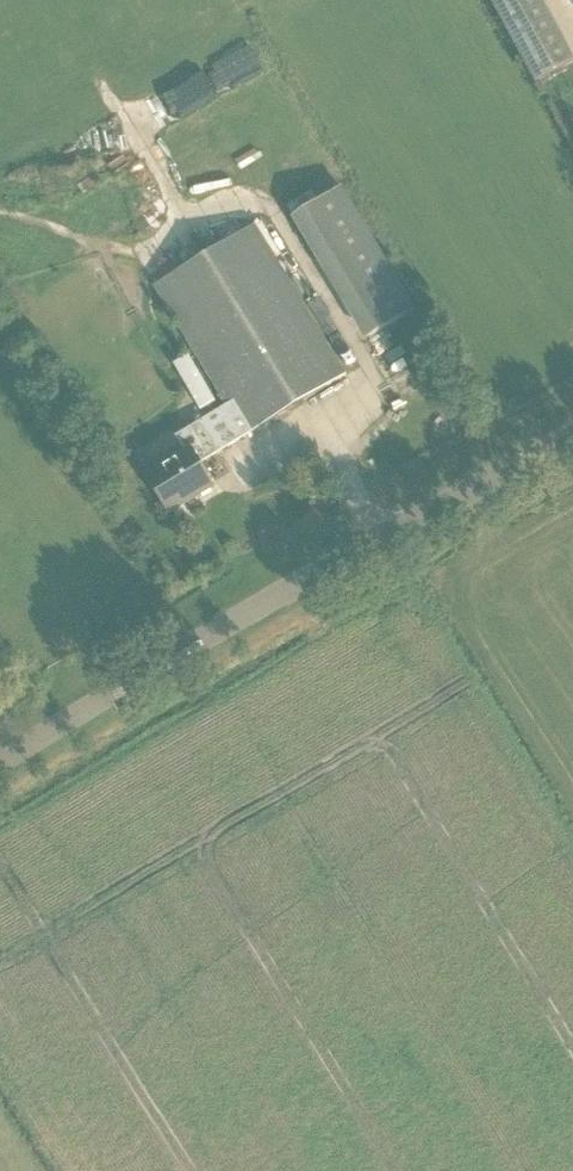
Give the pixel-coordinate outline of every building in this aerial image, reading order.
[(572,62),(572,60),(540,0),(493,0),(538,81),(572,62)] [(241,54),(186,77),(195,97),(250,74),(241,54)] [(154,114),(187,104),(182,88),(149,98),(154,114)] [(292,197),(342,316),(367,305),(370,312),(397,301),(344,175),(292,197)] [(204,421),(223,451),(348,375),(257,226),(158,286),(230,405),(204,421)] [(168,356),(195,407),(212,398),(185,347),(168,356)] [(338,416),(346,429),(365,419),(357,405),(338,416)] [(223,451),(204,421),(178,437),(187,452),(148,476),(170,512),(215,484),(203,464),(223,451)]
